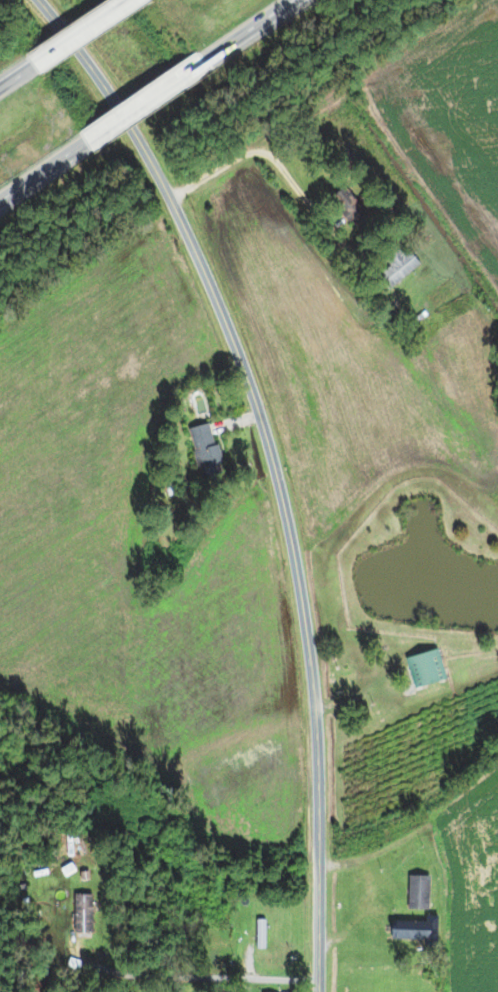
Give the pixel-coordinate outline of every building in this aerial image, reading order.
[(367,212),(341,186),(327,200),(352,226),(367,212)] [(420,266),(409,249),(400,255),(395,246),(382,255),(389,266),(375,276),(384,290),(420,266)] [(197,477),(219,472),(208,423),(186,428),(197,477)] [(403,657),(410,687),(443,679),(436,648),(403,657)] [(45,866),(58,866),(59,876),(45,877),(45,866)] [(80,872),(90,871),(90,880),(81,880),(80,872)] [(430,875),(429,910),(408,909),(408,875),(430,875)] [(92,894),(92,934),(74,934),(74,894),(92,894)] [(439,916),(438,951),(428,951),(428,940),(392,939),(393,921),(426,923),(427,916),(439,916)] [(266,919),(266,949),(257,949),(257,919),(266,919)]
